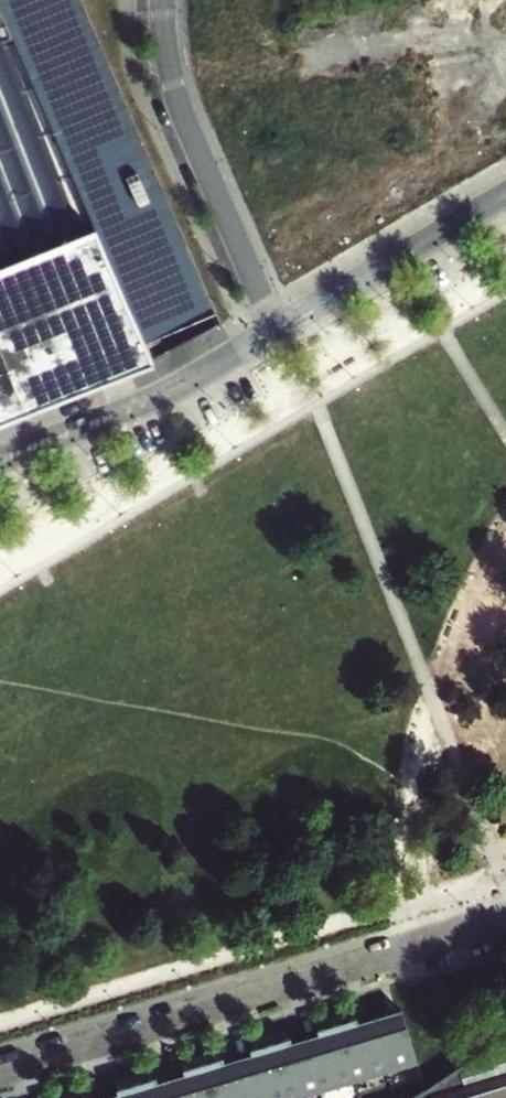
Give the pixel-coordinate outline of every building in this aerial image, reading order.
[(57,0),(0,0),(0,38),(13,33),(57,0)] [(145,342),(216,311),(81,0),(57,0),(13,33),(145,342)] [(152,365),(154,364),(145,342),(13,33),(0,38),(0,425),(152,365)] [(417,1072),(403,1018),(360,1029),(359,1024),(318,1035),(319,1040),(293,1047),(291,1042),(251,1053),(252,1057),(232,1063),(225,1064),(224,1059),(184,1070),(185,1075),(157,1082),(157,1078),(126,1086),(116,1088),(118,1093),(97,1097),(317,1097),(417,1072)] [(419,1097),(505,1097),(505,1039),(419,1097)]
